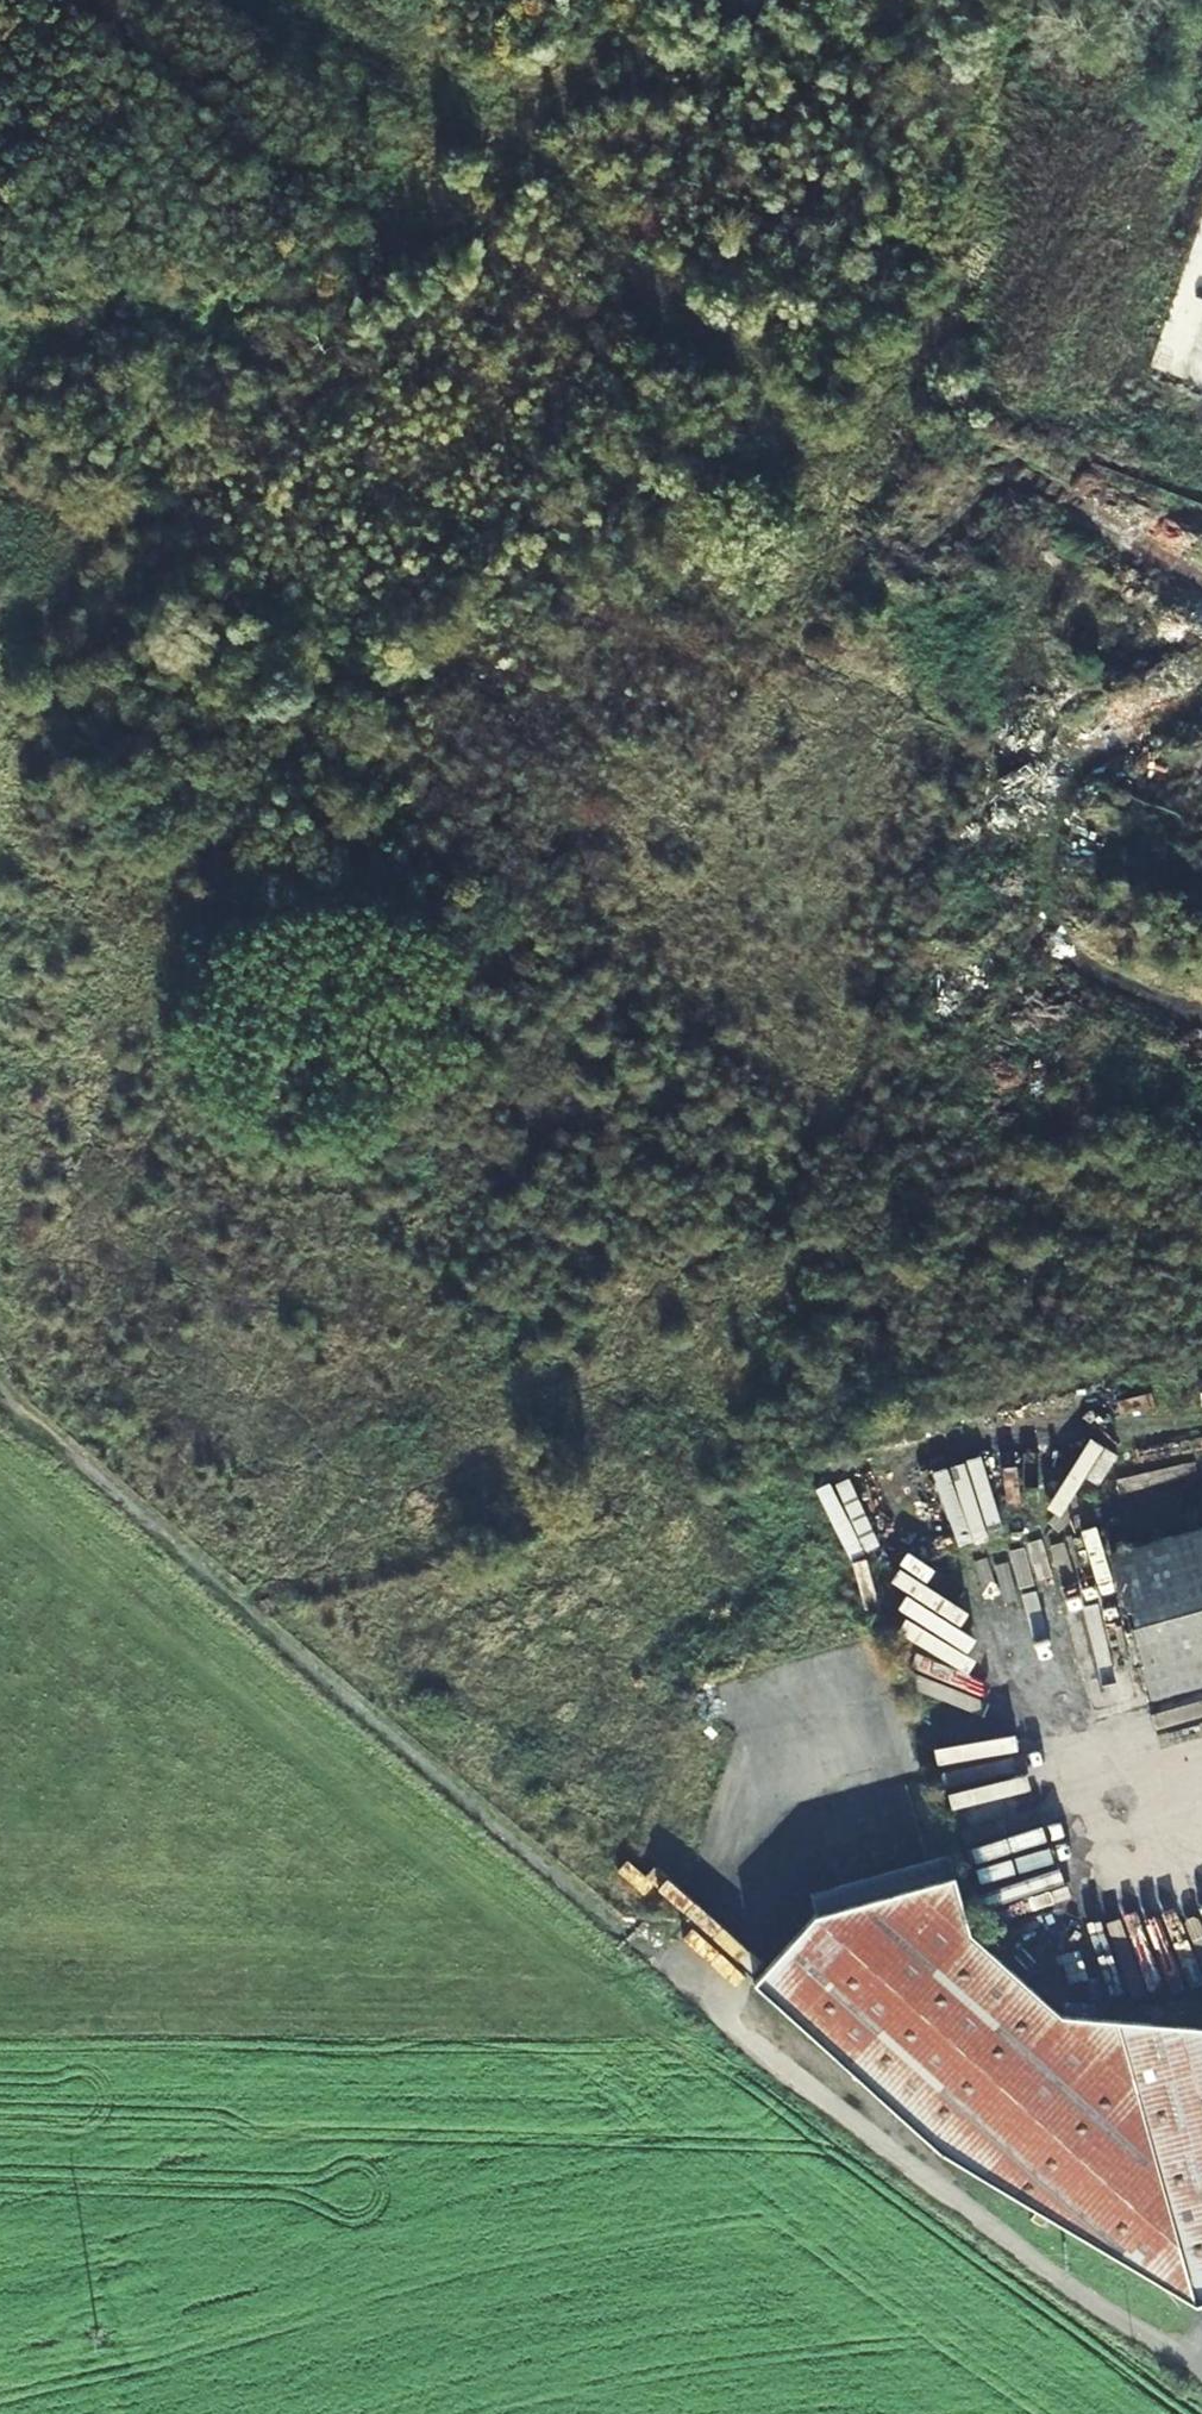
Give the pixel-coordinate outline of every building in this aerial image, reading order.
[(919,1481),(934,1548),(1001,1534),(985,1459),(961,1464),(966,1487),(963,1488),(967,1508),(934,1515),(926,1480),(919,1481)] [(1107,1558),(1149,1704),(1201,1689),(1201,1531),(1107,1558)] [(799,1901),(805,1923),(947,1885),(940,1863),(799,1901)] [(1193,2304),(1201,2302),(1201,2029),(1056,2021),(963,1942),(947,1885),(805,1923),(745,1990),(938,2156),(1193,2304)]
